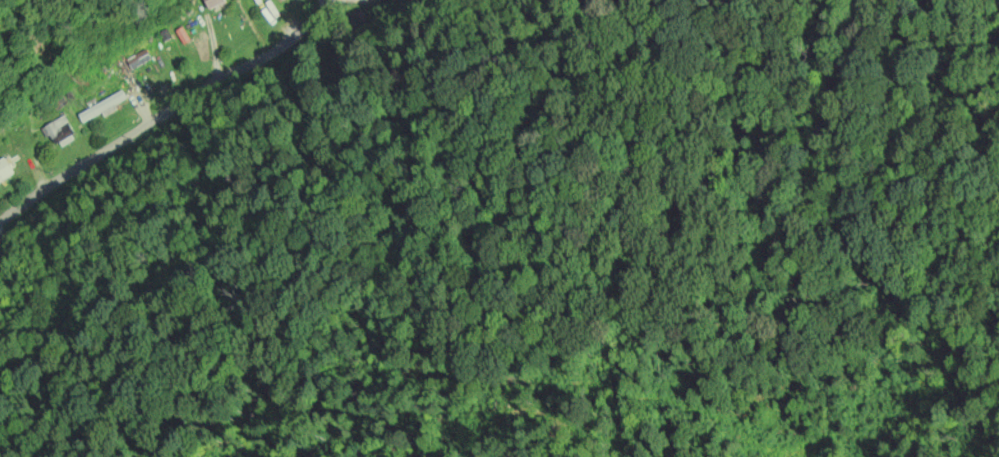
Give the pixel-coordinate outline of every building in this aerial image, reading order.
[(104,116),(117,109),(114,104),(126,98),(122,90),(78,113),(82,122),(101,112),(104,116)] [(50,136),(70,126),(65,115),(44,125),(50,136)] [(16,171),(10,162),(11,161),(7,154),(0,159),(0,181),(16,171)]
